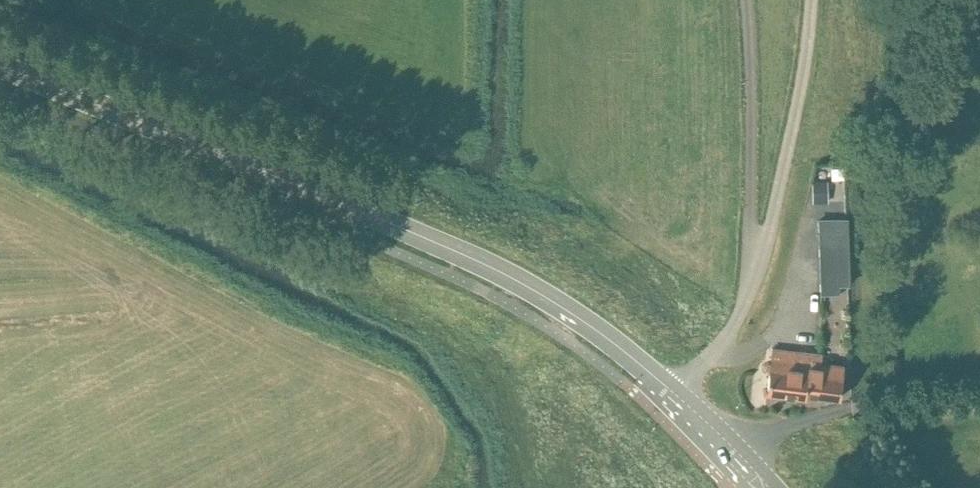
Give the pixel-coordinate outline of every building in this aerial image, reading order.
[(827,182),(813,183),(813,203),(827,203),(827,182)] [(846,219),(818,219),(821,293),(839,292),(839,284),(849,284),(846,219)] [(804,392),(807,360),(808,350),(773,347),(768,391),(804,395),(804,392)] [(807,360),(804,392),(840,396),(843,364),(821,362),(822,352),(808,350),(807,360)]
